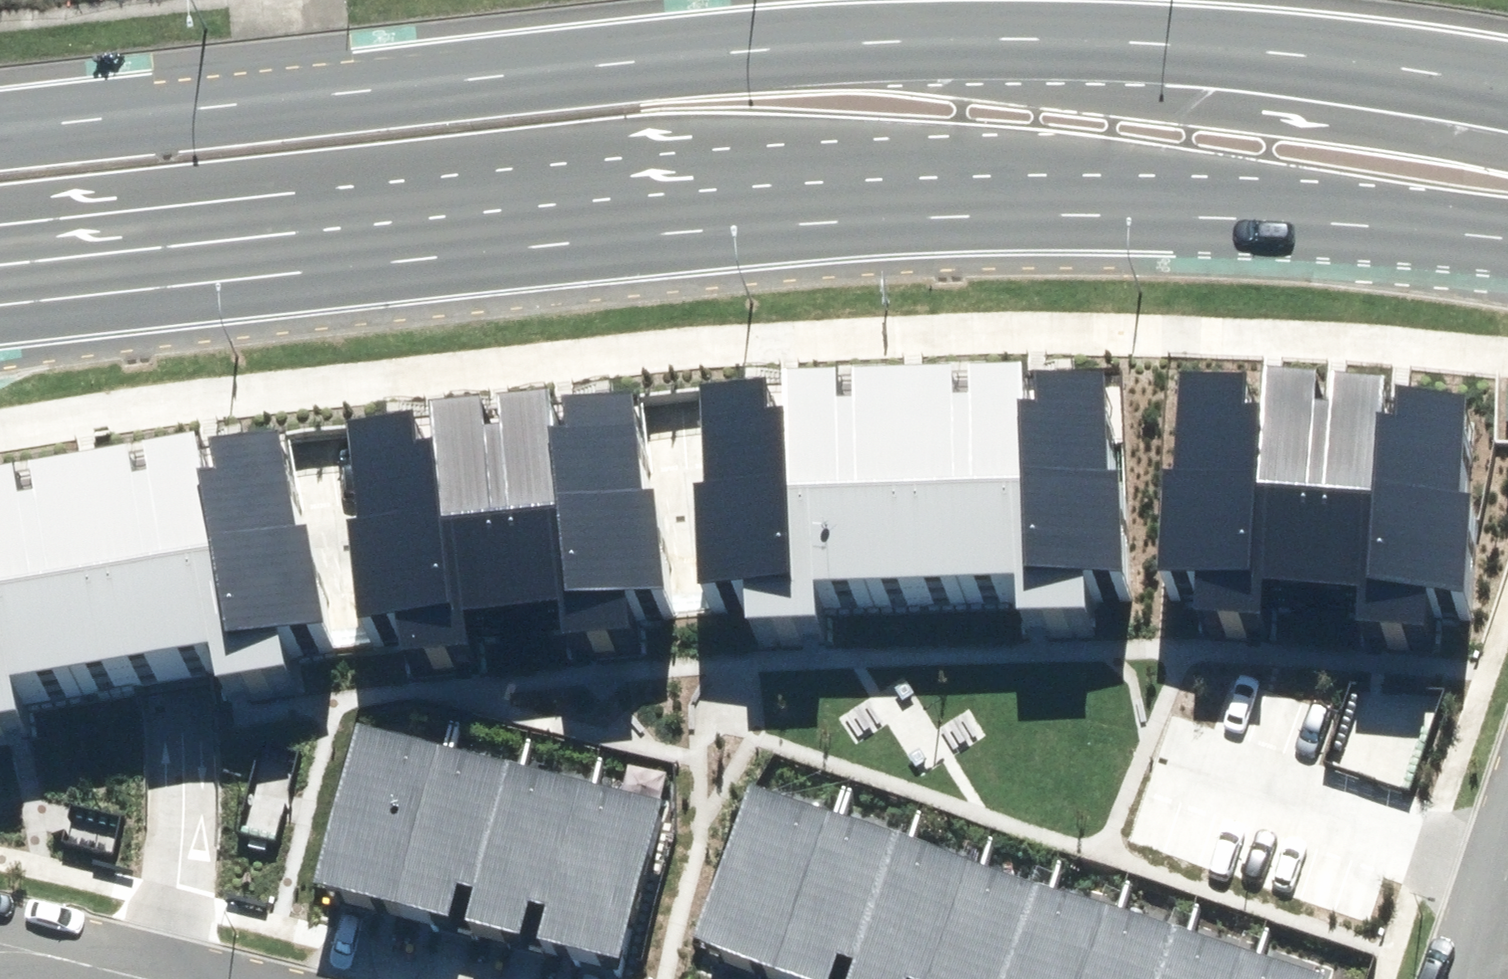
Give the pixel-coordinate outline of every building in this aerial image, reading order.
[(712,495),(715,599),(1138,590),(1136,492),(1127,492),(1125,400),(1044,402),(1043,389),(805,395),(805,402),(722,404),(725,495),(712,495)] [(1181,493),(1173,597),(1207,600),(1204,635),(1281,641),(1283,615),(1370,621),(1368,645),(1441,651),(1442,629),(1483,631),(1491,515),(1479,515),(1485,428),(1403,423),(1404,408),(1283,399),(1282,414),(1199,408),(1193,494),(1181,493)] [(361,540),(372,644),(406,640),(410,676),(487,667),(484,641),(571,632),(573,656),(645,648),(643,627),(683,622),(670,507),(658,508),(649,422),(567,431),(566,416),(445,429),(447,444),(364,453),(374,538),(361,540)] [(340,645),(324,549),(315,550),(300,459),(219,473),(217,461),(0,497),(0,703),(340,645)] [(369,735),(326,893),(405,912),(447,758),(369,735)] [(447,758),(405,912),(463,928),(470,899),(492,905),(526,779),(447,758)] [(526,779),(492,905),(484,932),(533,945),(541,915),(557,920),(590,797),(526,779)] [(557,920),(549,953),(628,974),(669,818),(590,797),(557,920)] [(757,798),(708,950),(787,974),(836,826),(757,798)] [(787,974),(801,978),(837,978),(843,960),(869,968),(908,851),(836,826),(787,974)] [(865,978),(942,978),(977,874),(908,851),(869,968),(865,978)] [(1040,895),(977,874),(942,978),(1012,978),(1040,895)] [(1113,919),(1040,895),(1012,978),(1093,978),(1113,919)] [(1182,942),(1113,919),(1093,978),(1170,978),(1182,942)] [(1245,962),(1182,942),(1170,978),(1239,978),(1245,962)] [(1245,962),(1239,978),(1295,978),(1245,962)]
